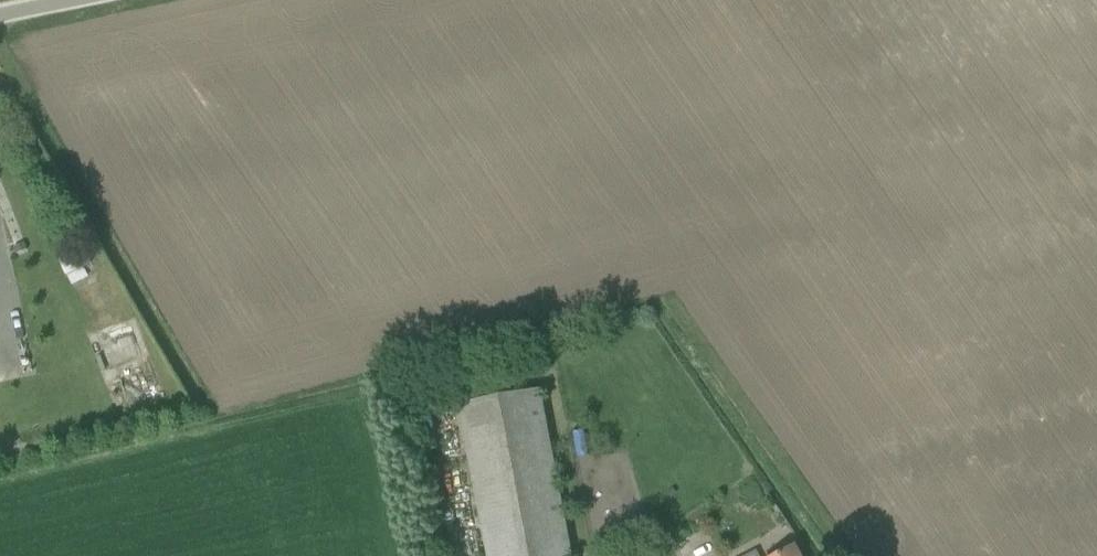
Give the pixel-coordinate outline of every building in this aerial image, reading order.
[(487,555),(569,555),(538,390),(458,406),(487,555)] [(793,548),(778,555),(797,555),(793,548)]
